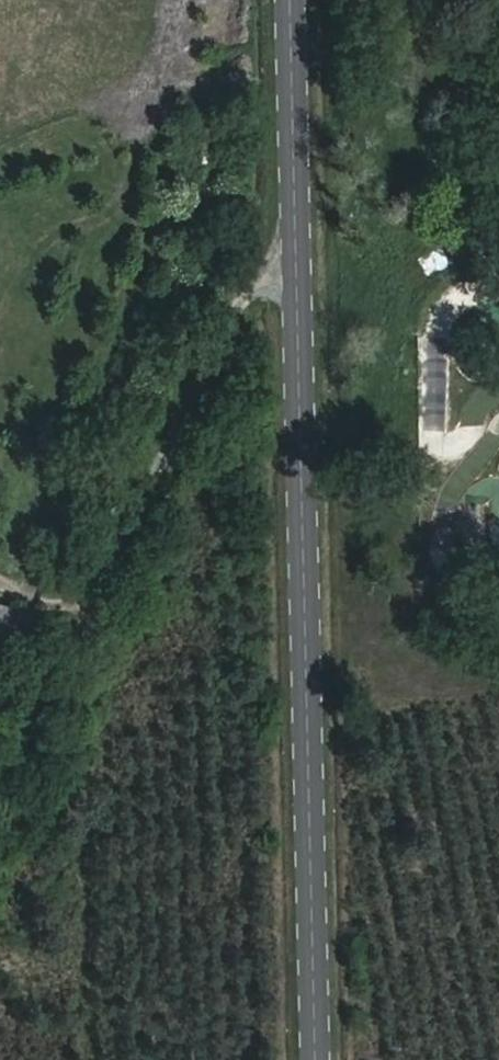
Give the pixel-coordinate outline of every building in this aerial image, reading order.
[(27,648),(31,607),(0,605),(0,646),(27,648)]
